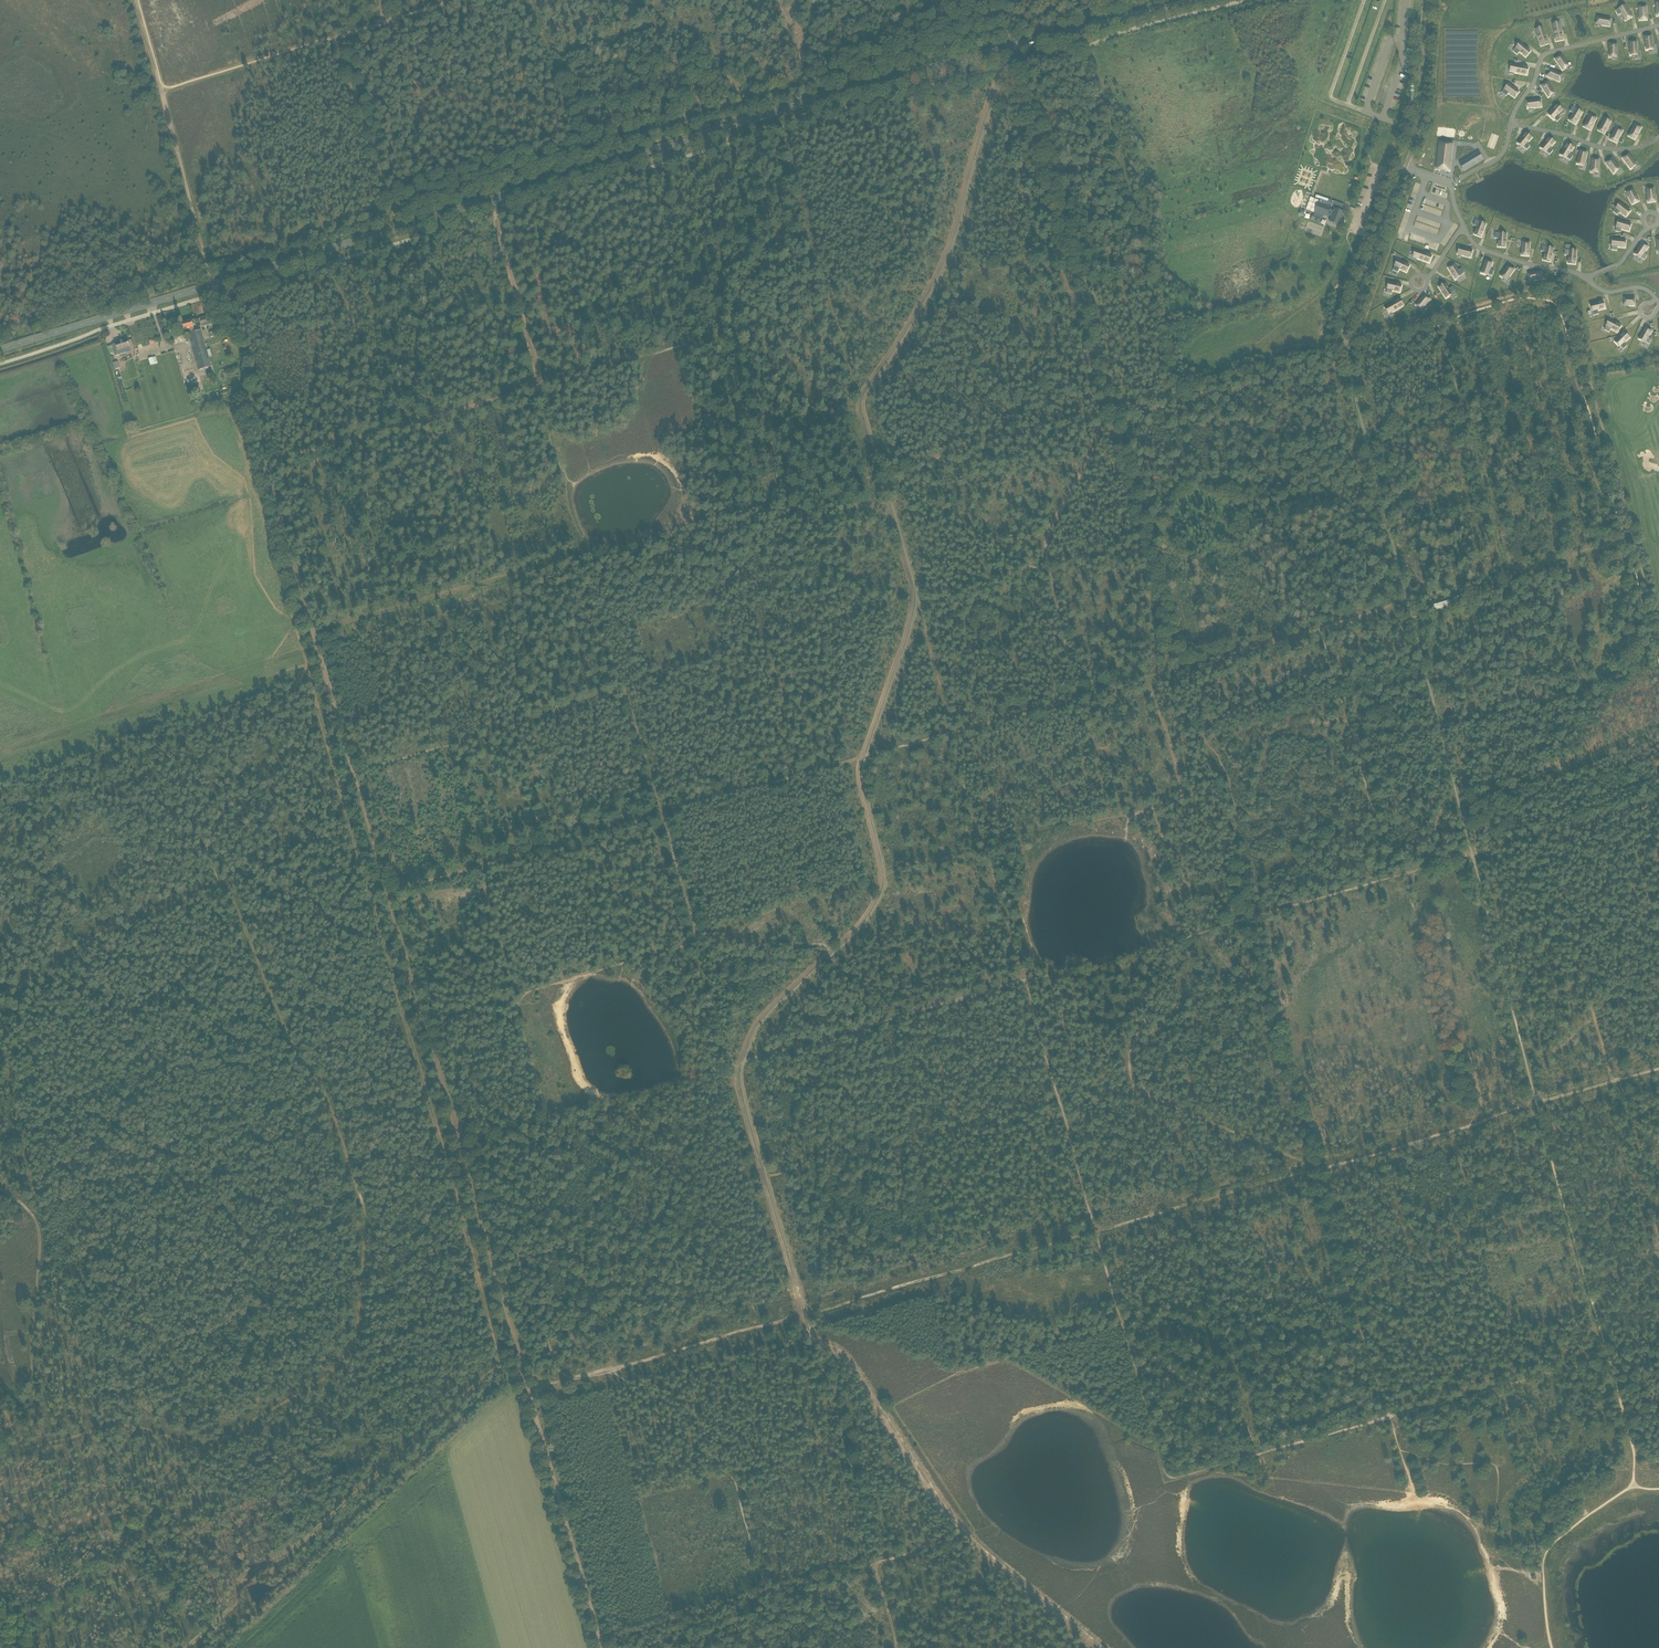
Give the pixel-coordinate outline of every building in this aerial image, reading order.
[(1619,10),(1616,12),(1618,16),(1621,14),(1622,14),(1625,21),(1631,17),(1628,10),(1625,5),(1619,9),(1619,10)] [(1597,17),(1596,24),(1609,27),(1611,20),(1597,17)] [(1559,23),(1552,24),(1554,32),(1556,42),(1563,40),(1561,31),(1559,23)] [(1542,27),(1535,30),(1541,46),(1548,44),(1542,27)] [(1651,36),(1644,37),(1645,44),(1646,50),(1653,49),(1652,43),(1651,36)] [(1516,49),(1513,52),(1517,55),(1520,52),(1526,57),(1530,52),(1520,43),(1515,49),(1516,49)] [(1561,55),(1555,59),(1562,70),(1568,66),(1561,55)] [(1511,65),(1510,72),(1527,75),(1528,68),(1511,65)] [(1550,70),(1547,76),(1559,82),(1562,75),(1550,70)] [(1547,82),(1541,86),(1548,98),(1554,94),(1547,82)] [(1504,90),(1502,93),(1506,96),(1508,93),(1515,98),(1519,92),(1508,84),(1504,90)] [(1540,100),(1527,102),(1528,109),(1541,107),(1540,100)] [(1557,105),(1548,115),(1554,120),(1557,122),(1560,118),(1557,116),(1563,110),(1557,105)] [(1573,114),(1569,121),(1575,124),(1582,113),(1576,109),(1576,110),(1572,108),(1570,112),(1573,114)] [(1590,115),(1584,127),(1590,130),(1596,118),(1590,115)] [(1604,119),(1598,131),(1604,134),(1611,122),(1604,119)] [(1635,124),(1629,136),(1635,140),(1641,128),(1635,124)] [(1616,128),(1610,140),(1616,143),(1622,131),(1616,128)] [(1526,133),(1518,144),(1523,148),(1524,148),(1527,150),(1530,146),(1527,144),(1532,138),(1526,133)] [(1478,146),(1482,139),(1476,136),(1473,144),(1478,146)] [(1549,138),(1541,148),(1546,153),(1547,152),(1549,155),(1553,151),(1550,148),(1555,142),(1549,138)] [(1439,142),(1436,169),(1450,171),(1451,160),(1452,146),(1453,144),(1439,142)] [(1568,144),(1560,155),(1566,159),(1567,158),(1570,161),(1573,156),(1569,154),(1574,148),(1568,144)] [(1497,149),(1491,154),(1494,157),(1500,152),(1497,149)] [(1580,151),(1577,164),(1584,166),(1587,153),(1580,151)] [(1479,153),(1459,164),(1464,171),(1483,160),(1479,153)] [(1628,154),(1623,158),(1630,169),(1636,165),(1628,154)] [(1592,159),(1591,172),(1598,173),(1599,160),(1592,159)] [(1612,159),(1606,163),(1614,174),(1619,170),(1612,159)] [(1654,188),(1646,189),(1648,203),(1655,202),(1654,188)] [(1633,189),(1626,192),(1632,204),(1639,201),(1633,189)] [(1305,209),(1310,194),(1306,193),(1301,208),(1305,209)] [(1315,212),(1313,216),(1322,219),(1324,215),(1328,217),(1328,216),(1332,217),(1330,222),(1339,225),(1344,212),(1335,209),(1334,211),(1331,210),(1331,208),(1329,207),(1332,201),(1329,200),(1328,202),(1320,199),(1318,203),(1315,212)] [(1616,209),(1613,212),(1617,215),(1620,212),(1620,213),(1626,217),(1630,211),(1625,207),(1620,203),(1615,208),(1616,209)] [(1617,228),(1615,231),(1620,233),(1621,229),(1622,229),(1629,231),(1631,224),(1624,222),(1618,220),(1616,227),(1617,228)] [(1474,225),(1473,226),(1476,227),(1477,227),(1474,234),(1481,237),(1484,230),(1486,225),(1479,222),(1475,221),(1474,225)] [(1495,234),(1495,239),(1499,239),(1498,247),(1505,247),(1506,240),(1506,234),(1499,233),(1499,234),(1495,234)] [(1612,239),(1611,246),(1612,246),(1612,250),(1617,251),(1617,247),(1625,248),(1626,240),(1618,240),(1612,239)] [(1639,248),(1635,254),(1640,258),(1641,258),(1644,260),(1647,256),(1644,254),(1644,253),(1648,247),(1642,243),(1639,248)] [(1459,247),(1457,254),(1464,256),(1471,258),(1472,251),(1465,249),(1459,247)] [(1542,247),(1541,252),(1545,253),(1543,260),(1550,262),(1552,254),(1553,249),(1546,247),(1546,248),(1542,247)] [(1415,250),(1413,257),(1419,259),(1426,262),(1429,263),(1432,256),(1422,253),(1415,250)] [(1565,250),(1565,255),(1569,256),(1568,263),(1575,264),(1576,258),(1576,257),(1576,256),(1576,251),(1569,250),(1569,251),(1565,250)] [(1395,267),(1393,271),(1398,273),(1399,269),(1401,270),(1406,272),(1409,266),(1404,263),(1397,260),(1394,267),(1395,267)] [(1483,268),(1481,273),(1488,276),(1488,275),(1492,276),(1494,272),(1491,271),(1490,270),(1492,263),(1486,261),(1483,268)] [(1454,265),(1448,268),(1452,275),(1455,280),(1461,276),(1464,273),(1462,269),(1459,271),(1458,271),(1454,265)] [(1508,265),(1501,276),(1506,280),(1514,269),(1508,265)] [(1541,272),(1528,274),(1529,281),(1542,279),(1541,272)] [(1574,278),(1570,284),(1577,287),(1580,281),(1574,278)] [(1387,290),(1386,293),(1391,294),(1392,291),(1393,291),(1400,293),(1402,286),(1395,284),(1389,282),(1387,289),(1387,290)] [(1445,283),(1439,287),(1443,294),(1446,299),(1452,295),(1452,294),(1455,292),(1452,288),(1449,290),(1445,283)] [(1585,293),(1589,287),(1583,284),(1580,290),(1585,293)] [(1425,295),(1416,305),(1422,310),(1430,299),(1425,295)] [(1391,304),(1385,308),(1388,314),(1395,311),(1404,306),(1400,300),(1391,304)] [(1596,303),(1590,305),(1592,312),(1593,312),(1593,316),(1598,314),(1597,311),(1598,310),(1605,309),(1603,302),(1596,303)] [(213,323),(211,315),(200,318),(202,326),(213,323)] [(184,330),(189,328),(190,332),(188,333),(190,343),(193,342),(194,346),(192,347),(196,362),(200,361),(201,364),(197,365),(198,370),(211,367),(201,330),(195,332),(192,320),(182,323),(184,330)] [(1606,327),(1604,330),(1609,332),(1611,329),(1617,333),(1621,326),(1614,323),(1609,320),(1606,326),(1606,327)] [(1642,334),(1639,339),(1645,343),(1646,342),(1649,344),(1651,340),(1648,338),(1648,337),(1652,331),(1646,327),(1642,334)] [(1620,337),(1615,342),(1620,347),(1623,350),(1627,346),(1624,343),(1629,338),(1625,333),(1620,337)] [(130,348),(129,345),(132,344),(130,339),(127,340),(127,339),(119,342),(119,341),(115,343),(117,348),(118,351),(130,348)] [(149,365),(157,364),(155,356),(148,358),(149,365)]
